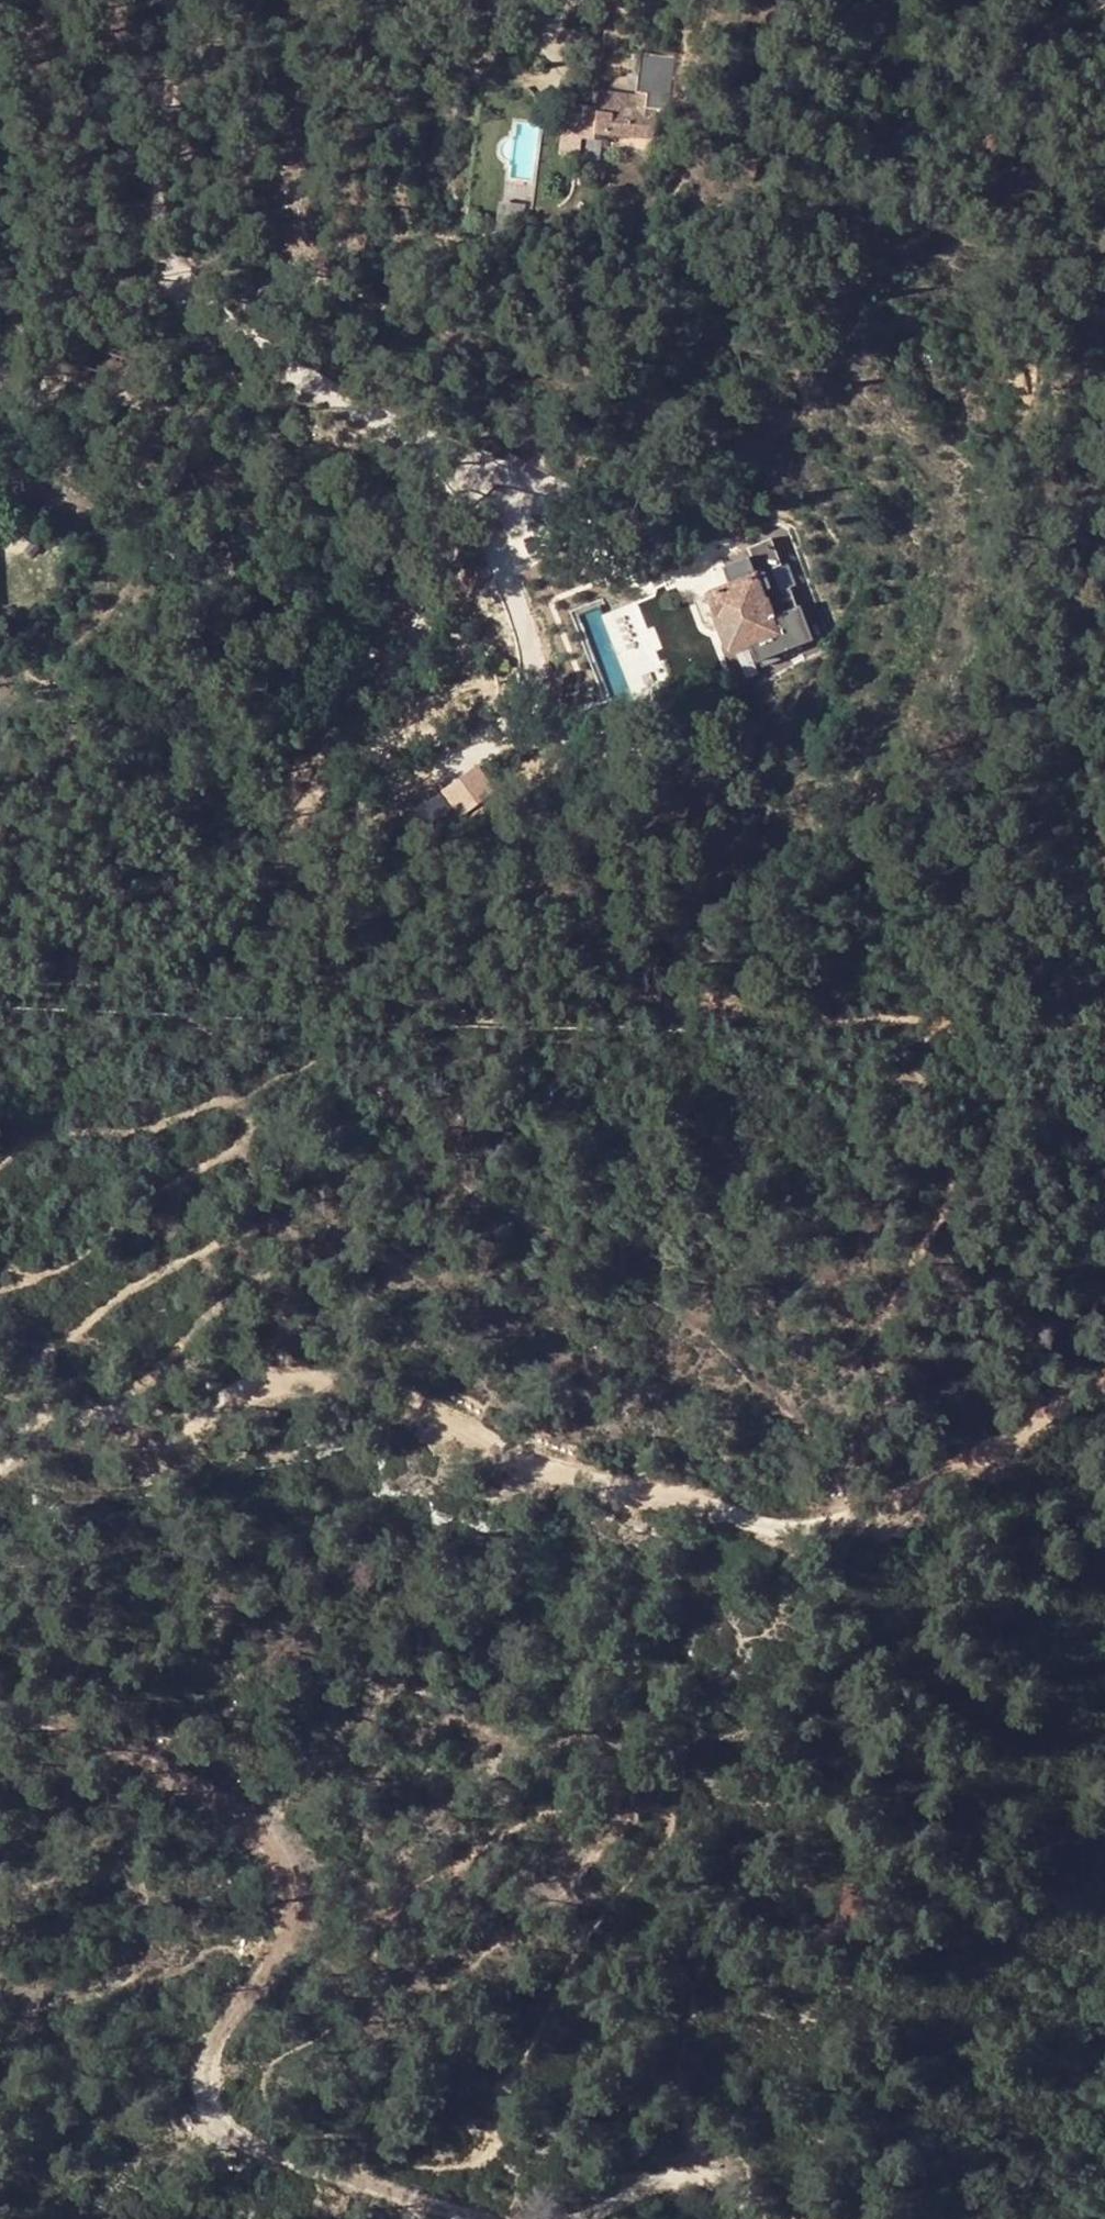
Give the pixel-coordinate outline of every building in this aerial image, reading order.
[(624,91),(603,89),(603,110),(620,112),(620,120),(619,135),(641,137),(642,110),(644,94),(624,91)] [(601,126),(603,110),(596,111),(578,108),(577,124),(601,126)] [(733,583),(708,592),(727,646),(734,648),(776,634),(770,615),(774,614),(769,598),(765,600),(757,574),(762,573),(756,556),(726,565),(733,583)] [(656,643),(679,635),(666,600),(644,608),(656,643)] [(463,810),(497,791),(479,761),(446,781),(463,810)]
